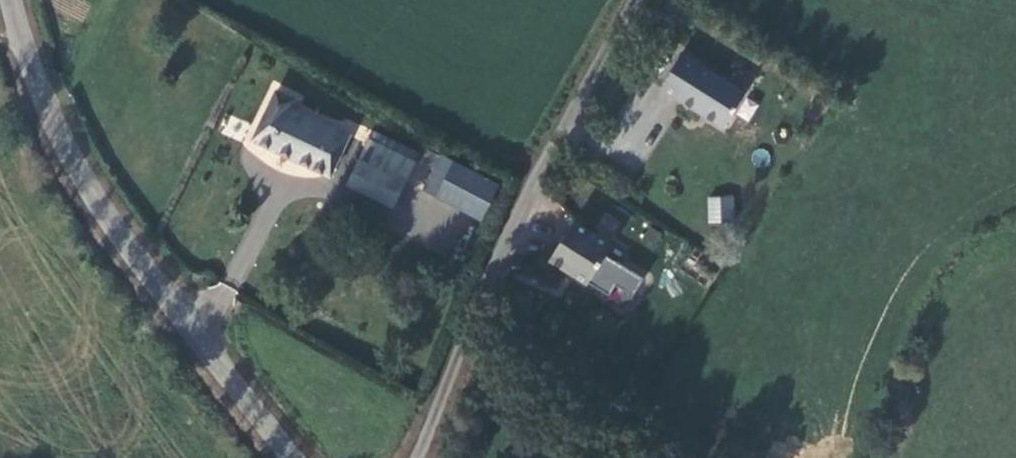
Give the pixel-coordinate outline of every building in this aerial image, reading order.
[(687,52),(666,86),(729,126),(750,92),(687,52)] [(327,168),(336,147),(346,125),(294,99),(298,90),(276,79),(272,90),(252,131),(327,168)] [(751,164),(768,166),(770,150),(753,148),(751,164)] [(358,151),(351,166),(347,176),(390,197),(392,192),(403,171),(358,151)] [(499,187),(442,156),(423,193),(482,220),(499,187)] [(707,222),(733,222),(733,196),(707,196),(707,222)] [(614,246),(574,223),(551,262),(591,285),(592,283),(608,256),(614,246)] [(643,278),(608,256),(592,283),(609,294),(615,285),(633,295),(643,278)]
